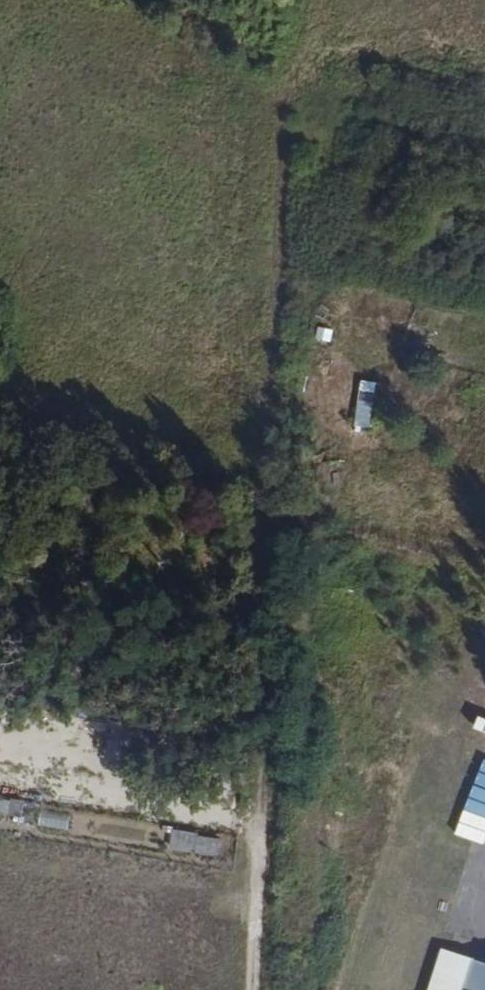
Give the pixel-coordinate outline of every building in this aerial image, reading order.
[(484,814),(484,787),(471,784),(465,809),(484,814)] [(219,851),(220,833),(170,830),(169,849),(219,851)] [(445,951),(433,989),(484,989),(484,964),(445,951)]
